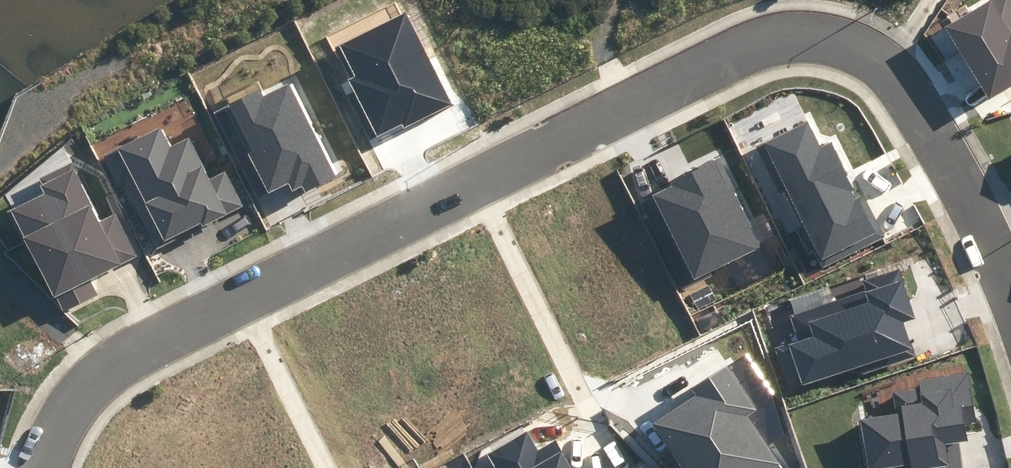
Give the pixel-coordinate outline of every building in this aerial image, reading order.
[(989,98),(1010,85),(1010,0),(996,0),(948,29),(989,98)] [(449,103),(405,14),(341,45),(356,77),(351,80),(377,134),(401,122),(403,125),(449,103)] [(260,92),(228,107),(268,190),(287,181),(291,189),(303,183),(306,190),(333,176),(289,85),(263,98),(260,92)] [(806,123),(766,143),(826,262),(881,234),(862,196),(857,198),(830,144),(819,149),(806,123)] [(160,129),(119,149),(165,242),(241,205),(225,172),(210,180),(189,138),(169,148),(160,129)] [(696,279),(760,247),(715,158),(670,181),(674,188),(655,197),(696,279)] [(45,195),(11,211),(53,297),(135,257),(115,214),(97,223),(69,166),(39,181),(45,195)] [(777,347),(790,389),(860,367),(862,374),(913,357),(901,319),(910,316),(896,271),(863,282),(867,293),(794,316),(801,340),(777,347)] [(653,425),(683,467),(781,467),(746,418),(756,411),(726,369),(694,391),(697,395),(653,425)] [(968,373),(891,386),(896,415),(863,421),(871,467),(960,467),(956,443),(964,441),(960,418),(975,415),(968,373)] [(550,438),(535,447),(528,435),(492,457),(498,467),(568,467),(550,438)]
